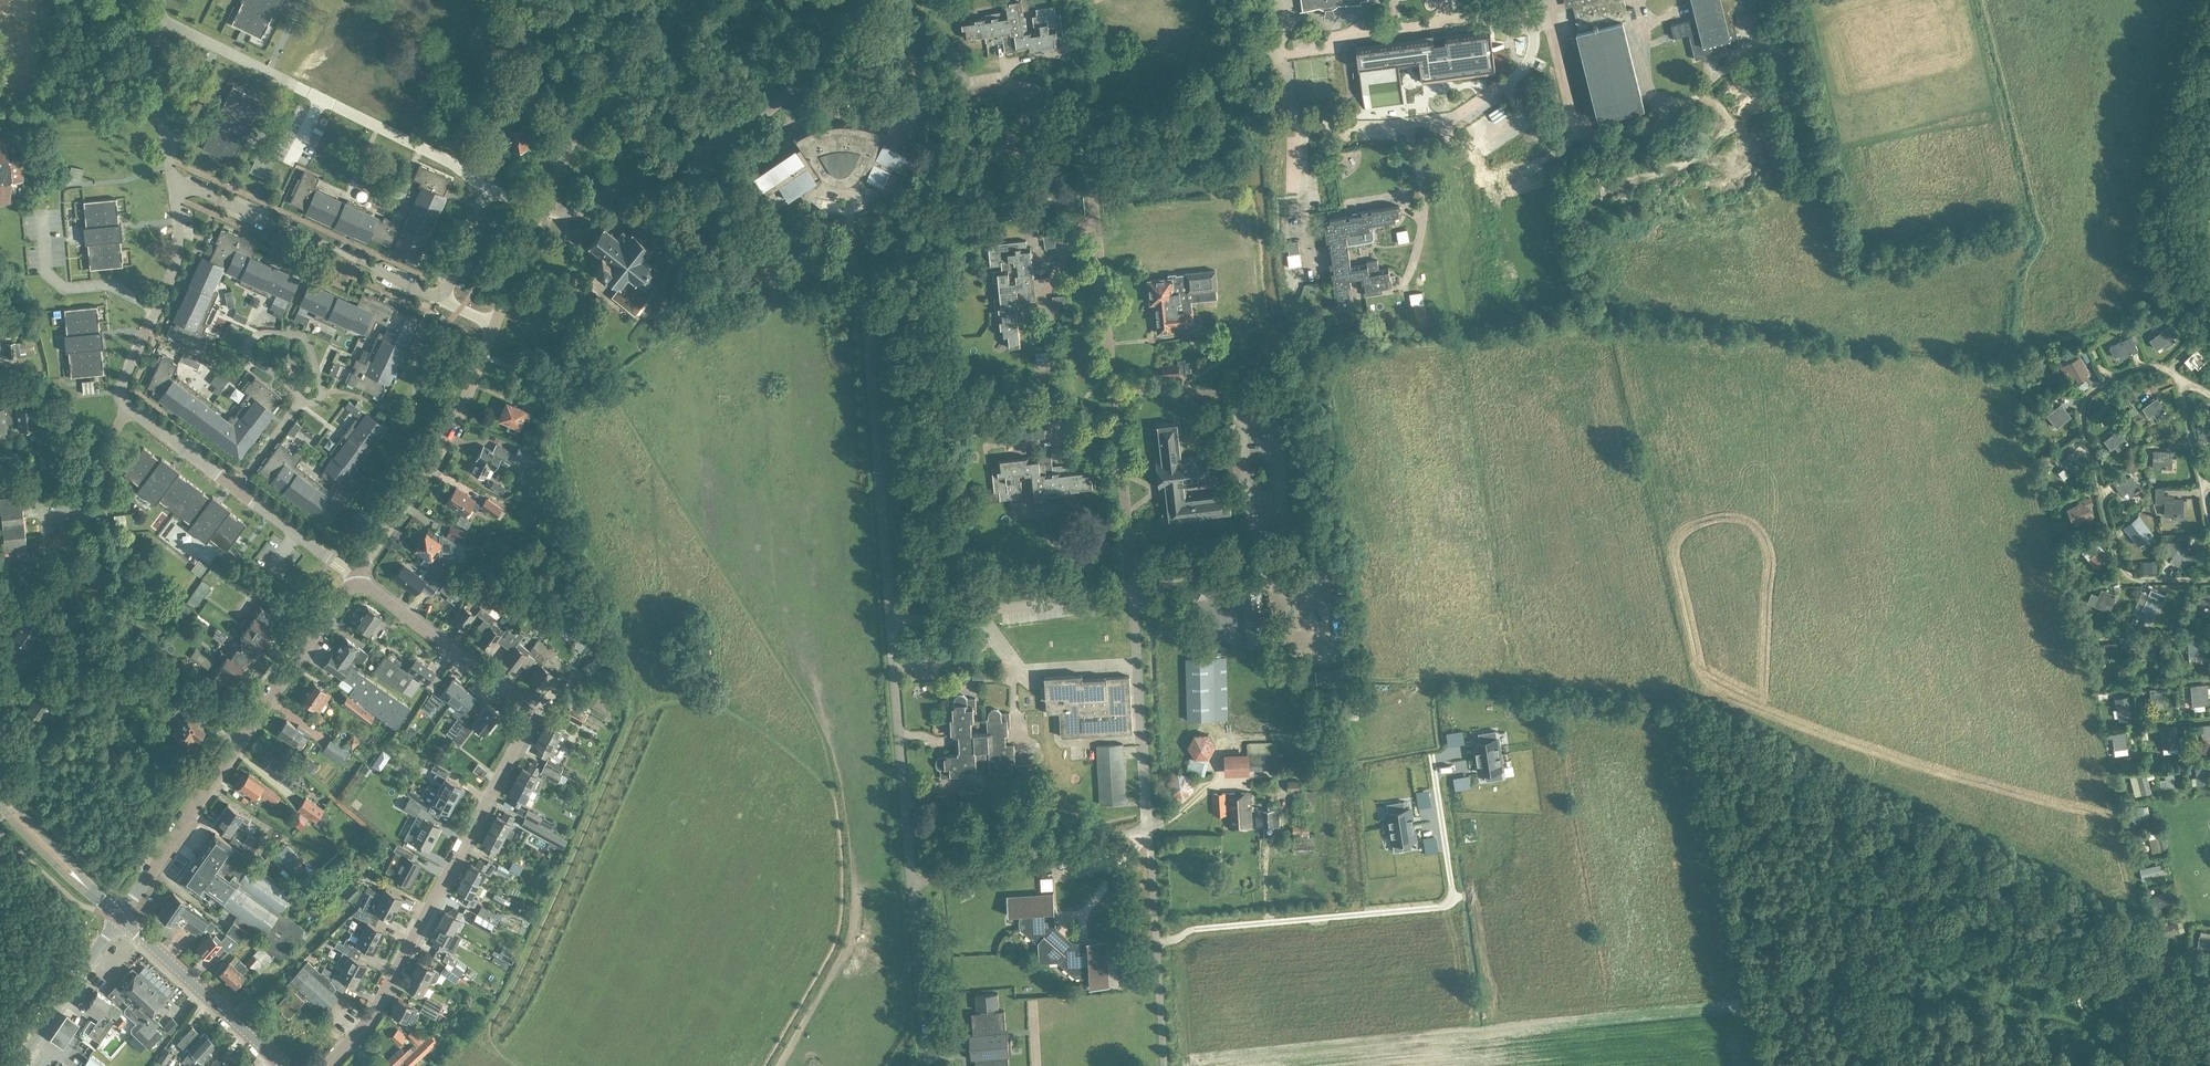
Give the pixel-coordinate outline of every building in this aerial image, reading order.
[(240,1),(242,2),(231,24),(262,39),(272,16),(275,18),(283,0),(241,0),(240,1)] [(953,9),(959,38),(978,34),(979,37),(999,34),(999,30),(1028,24),(1029,28),(1049,24),(1048,21),(1078,15),(1077,7),(1096,3),(1096,7),(1117,3),(1117,0),(998,0),(953,9)] [(1302,10),(1300,11),(1300,12),(1312,9),(1320,8),(1323,9),(1327,10),(1327,16),(1327,15),(1333,14),(1333,15),(1334,15),(1332,9),(1336,8),(1339,5),(1362,4),(1362,3),(1361,1),(1368,0),(1301,0),(1302,10)] [(1573,6),(1580,33),(1577,33),(1578,36),(1574,37),(1567,39),(1570,50),(1573,61),(1586,111),(1596,108),(1599,117),(1644,106),(1623,21),(1637,18),(1634,8),(1627,10),(1624,0),(1572,0),(1573,6)] [(1690,37),(1695,59),(1716,54),(1716,56),(1723,54),(1728,53),(1727,49),(1739,46),(1731,12),(1756,5),(1755,0),(1693,0),(1699,27),(1700,26),(1702,36),(1700,36),(1699,33),(1694,34),(1691,22),(1689,22),(1683,24),(1678,25),(1672,26),(1674,34),(1675,39),(1690,36),(1690,37)] [(376,14),(385,20),(389,13),(380,7),(376,14)] [(1410,38),(1410,41),(1403,42),(1403,39),(1402,39),(1402,42),(1396,43),(1395,40),(1394,40),(1395,43),(1388,44),(1388,41),(1387,41),(1387,44),(1380,45),(1380,42),(1379,42),(1380,45),(1373,46),(1372,43),(1372,46),(1365,47),(1365,44),(1364,44),(1365,47),(1358,48),(1357,45),(1356,45),(1364,110),(1365,109),(1364,102),(1402,97),(1403,105),(1404,104),(1399,65),(1420,62),(1423,83),(1424,83),(1423,79),(1431,78),(1432,82),(1432,78),(1438,77),(1438,81),(1439,81),(1438,77),(1444,77),(1445,80),(1445,76),(1451,76),(1451,79),(1452,79),(1452,76),(1457,75),(1458,78),(1459,78),(1458,75),(1464,74),(1464,77),(1465,77),(1465,74),(1472,73),(1472,77),(1473,76),(1472,73),(1479,72),(1480,76),(1480,75),(1480,72),(1487,71),(1487,75),(1488,74),(1487,71),(1494,70),(1495,74),(1496,73),(1490,28),(1489,28),(1482,29),(1481,29),(1474,30),(1467,31),(1466,31),(1459,32),(1453,33),(1453,32),(1452,32),(1452,33),(1446,33),(1445,33),(1445,37),(1434,38),(1433,35),(1432,35),(1433,38),(1426,39),(1425,36),(1425,39),(1418,40),(1418,37),(1417,37),(1418,40),(1411,41),(1410,38)] [(100,31),(96,39),(101,41),(105,33),(100,31)] [(108,32),(97,54),(106,58),(118,37),(108,32)] [(350,49),(338,53),(340,61),(352,58),(350,49)] [(512,85),(502,87),(503,97),(514,96),(512,85)] [(233,86),(222,109),(220,108),(210,129),(212,129),(202,148),(232,163),(241,144),(244,145),(254,124),(252,123),(259,108),(263,100),(254,96),(233,86)] [(499,87),(488,89),(489,95),(500,93),(499,87)] [(1495,123),(1510,113),(1504,104),(1489,114),(1495,123)] [(512,119),(504,121),(507,139),(510,138),(512,151),(528,148),(524,127),(513,129),(512,119)] [(1277,121),(1267,124),(1271,139),(1281,137),(1277,121)] [(865,127),(862,127),(860,126),(858,126),(856,125),(855,125),(850,125),(846,125),(841,125),(837,125),(835,125),(832,125),(829,126),(826,126),(822,127),(821,127),(819,128),(817,129),(815,129),(813,130),(811,131),(808,132),(806,133),(803,134),(800,136),(798,137),(795,139),(800,147),(795,150),(794,149),(790,153),(754,176),(775,207),(792,195),(812,182),(815,180),(815,179),(820,176),(821,177),(823,179),(824,180),(826,181),(828,182),(829,183),(831,184),(833,185),(835,185),(837,185),(839,185),(841,185),(843,185),(845,185),(847,184),(849,184),(851,183),(853,182),(854,181),(856,179),(857,178),(859,176),(860,175),(861,173),(867,176),(870,178),(896,191),(912,158),(883,143),(882,144),(877,141),(881,133),(878,132),(874,130),(871,129),(868,128),(866,128),(865,127)] [(3,201),(4,203),(20,201),(21,194),(10,193),(12,178),(23,177),(24,167),(21,157),(10,158),(5,144),(15,141),(13,134),(0,135),(0,201),(3,201)] [(1144,165),(1159,164),(1159,155),(1144,156),(1144,165)] [(1402,171),(1413,169),(1410,156),(1400,158),(1402,171)] [(304,172),(290,203),(304,209),(308,211),(307,213),(347,231),(352,233),(367,240),(369,237),(391,248),(395,249),(394,251),(395,251),(416,260),(445,198),(443,197),(445,193),(451,179),(420,165),(413,179),(420,183),(418,186),(423,188),(403,230),(398,228),(400,224),(384,217),(383,221),(366,213),(367,210),(347,201),(345,204),(317,191),(319,187),(315,186),(319,178),(304,172)] [(370,181),(358,176),(355,181),(368,187),(370,181)] [(1598,178),(1590,180),(1586,180),(1590,198),(1592,198),(1602,196),(1598,178)] [(386,189),(384,194),(394,199),(397,194),(386,189)] [(118,197),(84,200),(86,225),(84,225),(86,242),(88,242),(90,269),(124,266),(122,239),(124,239),(122,221),(120,222),(118,197)] [(1325,228),(1327,237),(1327,242),(1328,248),(1328,249),(1331,248),(1332,253),(1333,263),(1330,263),(1333,277),(1334,281),(1335,288),(1334,288),(1336,296),(1336,301),(1327,302),(1329,311),(1338,309),(1354,307),(1354,301),(1353,299),(1353,292),(1351,280),(1350,280),(1350,279),(1362,278),(1363,291),(1365,291),(1365,296),(1383,293),(1382,287),(1392,286),(1389,269),(1379,270),(1378,260),(1367,262),(1367,266),(1351,269),(1350,259),(1348,246),(1348,244),(1359,243),(1370,241),(1372,240),(1373,239),(1373,237),(1373,236),(1372,230),(1373,230),(1373,227),(1397,223),(1396,217),(1402,216),(1400,206),(1395,207),(1395,206),(1387,207),(1387,208),(1377,210),(1377,209),(1362,211),(1363,214),(1340,218),(1335,219),(1331,219),(1331,222),(1328,223),(1328,227),(1325,227),(1325,228)] [(667,257),(666,257),(666,256),(665,258),(658,253),(651,247),(632,231),(629,234),(622,229),(616,236),(611,231),(612,230),(611,229),(610,231),(603,225),(599,230),(596,231),(592,237),(592,240),(588,245),(601,255),(595,263),(602,268),(600,271),(620,286),(620,287),(621,287),(614,297),(628,308),(638,307),(644,299),(646,300),(647,298),(651,301),(660,291),(656,288),(650,283),(658,272),(662,275),(673,262),(667,257)] [(174,325),(169,336),(183,342),(187,344),(201,350),(206,340),(205,339),(207,333),(204,332),(207,325),(204,324),(218,293),(212,290),(221,270),(228,273),(228,271),(242,277),(239,284),(271,298),(274,292),(289,299),(298,280),(256,260),(252,259),(257,246),(252,244),(253,242),(242,237),(238,235),(236,234),(227,231),(227,232),(221,230),(216,243),(218,244),(211,258),(209,262),(208,261),(203,259),(197,272),(190,288),(188,292),(175,320),(177,321),(175,325),(174,325)] [(1407,230),(1397,232),(1399,244),(1410,242),(1407,230)] [(1054,235),(1044,236),(1046,249),(1056,247),(1054,235)] [(1014,242),(988,245),(990,266),(995,265),(1002,265),(1003,269),(993,271),(994,282),(999,282),(1001,298),(994,299),(996,319),(1000,318),(1002,336),(1009,335),(1010,349),(1021,348),(1018,323),(1025,322),(1024,309),(1026,309),(1028,302),(1037,301),(1031,247),(1027,247),(1026,241),(1014,242)] [(1290,255),(1300,254),(1298,241),(1292,241),(1288,242),(1290,255),(1289,255),(1290,255)] [(1226,260),(1228,275),(1237,274),(1235,259),(1226,260)] [(1217,289),(1216,270),(1185,273),(1185,274),(1176,274),(1176,273),(1168,274),(1169,278),(1149,280),(1151,303),(1154,303),(1155,309),(1156,309),(1158,333),(1173,331),(1173,326),(1194,324),(1191,302),(1191,301),(1217,299),(1217,290),(1217,289)] [(310,285),(301,304),(317,311),(314,317),(346,332),(348,326),(362,332),(370,336),(376,321),(389,327),(386,335),(380,332),(367,361),(366,363),(357,359),(356,361),(353,367),(356,368),(354,373),(352,372),(347,383),(380,398),(385,387),(383,386),(385,381),(388,382),(400,355),(402,350),(415,321),(397,312),(398,310),(392,307),(393,306),(368,294),(367,296),(362,294),(356,306),(353,304),(310,285)] [(1424,305),(1423,293),(1409,294),(1411,307),(1424,305)] [(1053,297),(1054,309),(1065,308),(1064,296),(1053,297)] [(1259,305),(1259,296),(1246,297),(1247,306),(1259,305)] [(1242,300),(1229,300),(1228,312),(1242,312),(1242,300)] [(282,314),(285,308),(273,303),(270,309),(275,311),(282,314)] [(98,305),(64,308),(67,333),(65,333),(67,350),(68,350),(71,376),(105,373),(102,347),(105,346),(103,329),(100,329),(98,305)] [(248,318),(236,313),(233,318),(245,324),(248,318)] [(297,314),(295,320),(304,324),(307,325),(309,319),(297,314)] [(2137,320),(2132,322),(2137,336),(2143,334),(2137,320)] [(2170,326),(2150,335),(2156,347),(2176,338),(2170,326)] [(2131,337),(2110,348),(2115,357),(2124,353),(2126,357),(2139,350),(2131,337)] [(34,340),(23,342),(6,344),(7,358),(42,354),(41,339),(35,340),(34,340)] [(2184,347),(2180,351),(2184,355),(2192,347),(2188,343),(2184,347)] [(2086,361),(2091,358),(2086,348),(2081,351),(2086,361)] [(2197,351),(2186,361),(2193,368),(2198,363),(2201,367),(2207,361),(2197,351)] [(1050,364),(1049,352),(1036,353),(1037,365),(1050,364)] [(162,356),(156,371),(154,374),(148,387),(154,390),(153,391),(163,396),(161,398),(162,399),(165,402),(239,457),(270,417),(272,413),(273,412),(273,411),(279,403),(278,402),(282,397),(271,389),(267,386),(256,377),(252,382),(251,381),(244,391),(248,394),(241,404),(243,406),(234,417),(232,416),(227,422),(210,409),(214,403),(208,399),(189,385),(177,376),(176,377),(173,376),(178,365),(173,362),(173,361),(162,356)] [(2068,363),(2060,367),(2068,381),(2077,377),(2078,379),(2089,373),(2082,360),(2069,367),(2068,363)] [(335,377),(340,365),(334,363),(329,375),(335,377)] [(530,370),(526,379),(546,387),(550,378),(530,370)] [(217,388),(221,390),(229,380),(219,372),(211,382),(217,388)] [(0,384),(0,395),(21,393),(20,382),(0,384)] [(2127,396),(2130,401),(2136,397),(2132,392),(2127,396)] [(2157,398),(2143,408),(2149,417),(2157,411),(2160,415),(2166,411),(2157,398)] [(17,407),(18,407),(18,399),(2,401),(3,408),(4,408),(6,424),(9,424),(10,423),(15,423),(15,424),(19,423),(17,407)] [(346,407),(356,415),(363,406),(358,402),(355,406),(350,402),(346,407)] [(501,413),(500,415),(501,417),(500,419),(510,422),(507,429),(516,433),(518,426),(522,418),(522,419),(523,418),(529,421),(532,414),(525,411),(507,403),(503,412),(501,413)] [(2061,404),(2047,415),(2053,423),(2061,417),(2064,421),(2071,416),(2061,404)] [(34,405),(18,407),(17,407),(19,423),(20,430),(36,428),(34,405)] [(352,424),(344,435),(341,438),(331,452),(336,456),(327,468),(322,475),(328,479),(323,485),(300,468),(296,465),(302,457),(295,452),(293,454),(289,451),(290,450),(281,443),(271,455),(269,459),(259,471),(269,479),(270,477),(274,480),(272,482),(326,523),(338,506),(341,508),(344,503),(346,504),(353,495),(355,492),(362,482),(361,481),(364,477),(365,477),(354,468),(356,465),(384,428),(367,415),(361,410),(357,415),(363,420),(361,423),(356,419),(352,424)] [(293,437),(301,426),(296,422),(288,433),(293,437)] [(1183,459),(1179,422),(1157,425),(1161,461),(1158,462),(1161,486),(1165,486),(1168,505),(1166,507),(1167,510),(1168,511),(1169,520),(1200,516),(1200,522),(1203,523),(1213,522),(1215,520),(1214,514),(1232,512),(1230,494),(1212,496),(1201,497),(1186,499),(1184,483),(1210,480),(1207,456),(1183,459)] [(2121,422),(2116,425),(2120,430),(2125,426),(2121,422)] [(1021,441),(1046,438),(1044,428),(1020,430),(1021,441)] [(2118,430),(2104,441),(2111,449),(2119,444),(2122,448),(2128,443),(2118,430)] [(477,460),(472,471),(484,478),(490,467),(494,469),(498,461),(507,465),(513,453),(497,444),(493,451),(484,446),(476,460),(477,460)] [(530,465),(531,465),(537,453),(521,444),(514,457),(530,465)] [(143,445),(123,472),(140,485),(137,489),(155,504),(159,499),(191,524),(187,528),(206,542),(209,538),(226,551),(247,524),(230,511),(231,509),(213,495),(211,497),(179,472),(181,471),(162,456),(160,458),(143,445)] [(2155,451),(2154,468),(2171,468),(2172,452),(2155,451)] [(2074,452),(2060,463),(2069,475),(2083,464),(2074,452)] [(992,468),(994,487),(995,492),(999,492),(1001,500),(1019,498),(1018,492),(1022,491),(1021,481),(1018,481),(1018,476),(1030,476),(1031,493),(1034,510),(1044,508),(1051,508),(1049,497),(1069,494),(1069,492),(1095,489),(1093,472),(1085,473),(1085,471),(1070,473),(1070,467),(1063,467),(1062,465),(1053,466),(1052,455),(997,461),(998,468),(992,468)] [(1223,482),(1235,481),(1233,456),(1226,457),(1221,458),(1223,482)] [(2130,476),(2116,487),(2123,495),(2131,489),(2134,493),(2140,488),(2130,476)] [(490,488),(502,494),(504,489),(492,483),(490,488)] [(2157,487),(2156,503),(2166,503),(2165,515),(2183,516),(2183,500),(2174,500),(2174,495),(2165,495),(2165,487),(2157,487)] [(456,488),(446,503),(464,515),(470,508),(475,511),(480,505),(474,501),(456,488)] [(50,496),(34,498),(35,509),(43,508),(43,509),(51,508),(50,496)] [(2090,496),(2083,499),(2084,502),(2082,503),(2081,502),(2077,504),(2077,505),(2071,507),(2067,509),(2074,526),(2093,518),(2090,511),(2089,506),(2092,505),(2094,504),(2092,499),(2090,496)] [(0,499),(0,512),(1,512),(4,540),(2,540),(3,553),(25,550),(24,542),(26,541),(23,505),(20,506),(19,497),(0,499)] [(502,508),(485,497),(481,504),(496,516),(502,508)] [(114,515),(116,528),(126,526),(125,514),(114,515)] [(2127,520),(2120,525),(2124,530),(2131,524),(2127,520)] [(2142,522),(2128,532),(2135,541),(2142,535),(2145,539),(2151,534),(2142,522)] [(456,543),(455,542),(441,532),(440,534),(434,530),(430,536),(426,534),(424,537),(423,537),(417,546),(416,548),(415,550),(426,557),(421,563),(437,574),(444,563),(442,561),(442,550),(452,551),(452,547),(453,548),(456,543)] [(480,534),(478,541),(477,545),(487,547),(488,540),(496,542),(497,538),(489,536),(489,535),(480,534)] [(2110,558),(2105,552),(2095,540),(2082,551),(2088,559),(2090,557),(2098,567),(2110,558)] [(2182,562),(2184,558),(2189,561),(2193,554),(2180,546),(2174,542),(2167,542),(2168,556),(2174,556),(2171,561),(2179,566),(2182,562)] [(192,570),(200,577),(207,567),(199,560),(192,570)] [(2143,573),(2158,572),(2157,561),(2143,562),(2143,573)] [(1051,576),(1063,575),(1062,565),(1051,566),(1051,576)] [(441,582),(426,572),(421,578),(404,566),(394,578),(415,594),(422,585),(432,593),(441,582)] [(1242,578),(1196,586),(1198,599),(1213,597),(1241,592),(1249,639),(1250,648),(1276,643),(1276,642),(1273,624),(1266,625),(1264,608),(1270,607),(1269,596),(1262,597),(1259,579),(1243,582),(1242,578)] [(202,580),(199,585),(208,591),(211,586),(202,580)] [(208,591),(199,585),(196,589),(205,595),(208,591)] [(196,589),(192,594),(201,600),(205,595),(196,589)] [(2117,595),(2102,589),(2099,596),(2091,593),(2087,603),(2110,612),(2117,595)] [(450,597),(448,599),(454,604),(462,594),(455,590),(454,591),(450,597)] [(2151,590),(2144,606),(2139,616),(2152,621),(2156,611),(2154,610),(2155,606),(2157,601),(2162,603),(2165,596),(2151,590)] [(2193,607),(2202,611),(2206,602),(2209,604),(2209,595),(2200,591),(2193,607)] [(35,594),(29,603),(40,610),(46,601),(35,594)] [(201,600),(192,594),(188,600),(196,606),(197,607),(201,600)] [(483,619),(492,608),(483,601),(479,606),(481,607),(476,614),(483,619)] [(540,610),(544,604),(539,601),(537,602),(534,606),(540,610)] [(254,617),(271,628),(278,618),(259,605),(252,615),(254,617)] [(363,613),(355,624),(370,634),(382,617),(367,607),(366,608),(364,609),(363,611),(363,613)] [(452,621),(452,622),(464,631),(475,616),(475,617),(476,616),(463,607),(452,621)] [(505,632),(493,623),(496,618),(498,620),(502,614),(493,607),(492,609),(492,608),(483,619),(486,621),(481,628),(485,632),(478,641),(478,642),(490,651),(490,650),(497,641),(504,646),(514,634),(514,633),(507,628),(505,632)] [(40,627),(28,619),(32,613),(24,608),(11,627),(15,629),(15,630),(18,632),(14,638),(28,647),(40,627)] [(571,612),(567,618),(576,625),(580,619),(571,612)] [(175,619),(183,625),(187,619),(179,614),(175,619)] [(388,615),(383,621),(390,625),(394,619),(388,615)] [(273,629),(271,628),(254,617),(251,622),(246,618),(245,618),(242,623),(266,639),(273,629)] [(175,619),(171,625),(180,631),(184,625),(183,625),(175,619)] [(259,649),(266,639),(242,623),(239,628),(244,631),(241,637),(243,638),(259,649)] [(180,631),(171,625),(168,629),(177,636),(180,631)] [(514,634),(504,646),(512,651),(504,661),(516,671),(516,670),(527,656),(527,655),(528,654),(535,659),(536,658),(546,646),(539,640),(530,651),(519,642),(525,634),(517,629),(514,634),(514,633),(514,634)] [(243,638),(237,647),(256,660),(262,651),(259,649),(243,638)] [(333,653),(324,667),(341,679),(342,678),(354,687),(349,694),(396,730),(411,708),(350,666),(351,665),(349,664),(351,660),(359,666),(368,654),(360,648),(353,643),(352,643),(345,638),(334,654),(333,653)] [(2203,641),(2188,642),(2189,656),(2204,656),(2203,641)] [(2104,650),(2095,651),(2095,662),(2107,662),(2107,657),(2118,657),(2117,643),(2103,644),(2104,650)] [(2155,643),(2140,644),(2141,660),(2156,659),(2155,643)] [(1188,656),(1210,656),(1210,644),(1188,644),(1188,656)] [(234,646),(227,656),(245,669),(246,670),(252,660),(255,661),(256,660),(237,647),(234,646)] [(540,670),(530,682),(544,693),(561,672),(548,661),(552,657),(546,651),(534,666),(540,670)] [(587,673),(605,660),(601,654),(583,668),(587,673)] [(227,656),(221,666),(237,678),(238,679),(245,669),(227,656)] [(385,656),(381,660),(373,672),(402,692),(402,691),(412,677),(413,675),(399,666),(386,657),(385,656)] [(1226,657),(1186,658),(1188,716),(1189,721),(1228,720),(1226,657)] [(419,660),(412,671),(431,683),(438,672),(419,660)] [(2178,673),(2191,671),(2189,660),(2175,663),(2178,673)] [(237,678),(221,666),(218,664),(211,674),(230,687),(237,678)] [(973,668),(973,679),(985,679),(985,668),(973,668)] [(1046,687),(1042,687),(1042,699),(1046,698),(1047,713),(1060,713),(1061,737),(1133,733),(1130,677),(1083,679),(1083,675),(1045,677),(1046,687)] [(451,703),(464,687),(452,679),(450,681),(444,676),(437,685),(428,700),(439,709),(446,699),(451,703)] [(29,692),(36,697),(27,710),(40,719),(54,700),(42,691),(46,685),(38,680),(29,692)] [(313,682),(302,699),(319,711),(331,695),(313,682)] [(2209,699),(2207,685),(2191,686),(2192,700),(2193,707),(2209,705),(2209,699)] [(464,687),(451,703),(458,708),(455,712),(460,715),(475,696),(464,687)] [(2150,696),(2145,697),(2146,702),(2151,702),(2151,704),(2152,707),(2163,706),(2163,703),(2162,692),(2160,692),(2160,689),(2150,690),(2150,696)] [(172,690),(171,691),(167,698),(180,708),(186,700),(172,690)] [(1013,774),(1013,766),(1013,763),(1015,763),(1014,745),(1006,746),(1005,736),(1008,736),(1008,727),(1011,727),(1010,713),(1002,713),(1002,712),(1000,709),(998,708),(995,708),(992,709),(990,710),(988,713),(988,719),(987,719),(988,734),(974,734),(972,734),(972,721),(974,721),(974,713),(977,713),(976,699),(968,699),(968,697),(966,694),(964,693),(960,693),(958,694),(955,695),(954,697),(954,699),(954,706),(953,707),(954,719),(951,719),(952,734),(954,736),(955,736),(956,755),(947,755),(940,756),(937,758),(936,760),(936,763),(936,766),(938,768),(941,770),(941,778),(956,778),(955,775),(963,774),(963,772),(975,771),(977,769),(976,759),(987,758),(986,751),(989,751),(990,773),(995,772),(996,775),(1013,774)] [(1324,693),(1322,701),(1330,704),(1332,696),(1324,693)] [(348,695),(342,703),(369,724),(375,716),(348,695)] [(2130,697),(2116,700),(2120,721),(2134,718),(2130,697)] [(549,719),(542,731),(563,743),(568,735),(561,732),(564,727),(563,726),(567,719),(566,719),(567,717),(580,724),(586,714),(579,710),(581,706),(573,701),(570,706),(568,705),(563,715),(562,717),(557,714),(556,715),(557,715),(554,721),(549,719)] [(456,735),(453,739),(460,745),(474,726),(485,734),(499,715),(487,705),(476,719),(470,715),(465,722),(456,735)] [(186,713),(186,714),(177,708),(172,717),(180,722),(173,732),(190,743),(196,748),(203,739),(199,736),(204,728),(196,723),(197,721),(186,713)] [(317,714),(313,720),(320,725),(324,719),(317,714)] [(459,717),(449,730),(453,732),(456,735),(465,722),(459,717)] [(287,720),(278,733),(300,749),(311,734),(299,725),(297,728),(287,720)] [(2201,725),(2203,741),(2209,740),(2209,725),(2201,725)] [(2161,730),(2163,749),(2178,747),(2176,728),(2161,730)] [(563,743),(542,731),(535,744),(540,747),(537,753),(536,753),(546,759),(549,752),(557,756),(563,743)] [(2106,733),(2106,739),(2113,738),(2114,750),(2115,756),(2129,755),(2128,748),(2126,731),(2106,733)] [(1196,759),(1209,759),(1210,759),(1216,746),(1209,734),(1195,734),(1188,747),(1195,757),(1196,759)] [(331,739),(322,751),(341,764),(350,752),(331,739)] [(438,745),(442,750),(449,744),(445,739),(438,745)] [(1109,743),(1097,743),(1098,780),(1110,780),(1109,743)] [(1278,770),(1278,765),(1277,753),(1277,743),(1247,744),(1248,754),(1250,753),(1250,770),(1278,770)] [(1499,758),(1497,745),(1475,748),(1477,761),(1499,758)] [(458,767),(469,754),(461,747),(449,759),(458,767)] [(434,751),(431,756),(434,758),(437,761),(439,759),(441,756),(434,751)] [(311,760),(312,760),(313,759),(306,753),(301,759),(308,764),(311,760)] [(1250,753),(1248,754),(1225,754),(1225,776),(1250,775),(1250,770),(1250,753)] [(266,766),(265,767),(279,777),(278,779),(290,787),(299,773),(288,766),(288,765),(273,755),(269,761),(267,761),(265,764),(266,766)] [(1196,759),(1195,757),(1194,758),(1192,757),(1188,771),(1204,775),(1208,762),(1208,760),(1209,760),(1209,759),(1196,759)] [(308,764),(301,759),(300,758),(297,762),(312,774),(319,766),(312,760),(311,760),(308,764)] [(1501,771),(1499,758),(1477,761),(1479,774),(1501,771)] [(545,764),(561,773),(564,767),(548,759),(545,764)] [(332,773),(336,765),(328,762),(325,771),(332,773)] [(409,776),(412,765),(403,762),(399,773),(409,776)] [(436,762),(432,771),(436,773),(433,779),(442,784),(438,790),(455,800),(462,787),(445,778),(450,770),(436,762)] [(516,780),(531,788),(537,776),(536,775),(540,768),(530,763),(530,764),(531,764),(527,770),(522,768),(516,780)] [(561,773),(545,764),(540,773),(558,783),(562,774),(561,773)] [(1028,764),(1016,765),(1016,776),(1028,776),(1028,764)] [(2206,765),(2199,765),(2195,766),(2196,772),(2197,786),(2208,784),(2206,771),(2206,765)] [(564,768),(562,774),(568,777),(571,772),(564,768)] [(2136,772),(2142,795),(2151,792),(2148,780),(2146,770),(2136,772)] [(2166,781),(2161,782),(2162,789),(2176,788),(2174,771),(2165,772),(2166,781)] [(1178,773),(1167,782),(1170,796),(1184,800),(1194,791),(1191,777),(1178,773)] [(249,775),(238,791),(243,794),(246,791),(255,797),(258,792),(272,801),(277,795),(263,785),(249,775)] [(531,788),(516,780),(509,793),(514,796),(510,802),(509,802),(519,808),(523,801),(524,801),(531,788)] [(1302,781),(1288,781),(1289,792),(1303,791),(1302,781)] [(411,790),(408,795),(429,810),(438,817),(442,809),(448,813),(455,800),(438,790),(432,787),(429,785),(426,793),(423,797),(411,790)] [(1249,793),(1212,794),(1213,815),(1228,814),(1229,829),(1252,828),(1249,793)] [(935,795),(936,806),(948,806),(948,795),(935,795)] [(306,797),(297,809),(316,822),(325,810),(306,797)] [(408,801),(403,810),(416,816),(421,807),(408,801)] [(221,814),(237,826),(240,820),(247,825),(250,820),(244,816),(228,804),(221,814)] [(213,822),(224,808),(221,805),(210,819),(213,822)] [(2143,806),(2131,808),(2133,825),(2140,825),(2139,820),(2145,820),(2143,806)] [(538,825),(542,817),(528,809),(524,817),(526,818),(538,825)] [(1275,810),(1269,811),(1263,811),(1263,810),(1258,810),(1259,815),(1258,816),(1259,828),(1280,827),(1280,811),(1275,811),(1275,810)] [(497,816),(490,829),(504,836),(510,839),(514,831),(509,828),(511,824),(511,823),(514,817),(504,812),(505,813),(502,819),(497,816)] [(308,819),(301,813),(292,823),(300,829),(308,819)] [(1392,829),(1413,826),(1411,813),(1390,816),(1392,829)] [(237,826),(221,814),(214,824),(230,836),(237,826)] [(538,825),(526,818),(522,826),(540,836),(540,835),(542,832),(544,828),(540,826),(538,825)] [(412,842),(411,842),(428,851),(440,828),(424,819),(416,834),(418,835),(414,843),(412,842)] [(411,837),(417,824),(411,821),(405,834),(411,837)] [(317,824),(316,826),(326,835),(328,833),(317,824)] [(1293,825),(1293,835),(1310,835),(1310,825),(1293,825)] [(1413,826),(1392,829),(1393,843),(1415,839),(1413,826)] [(504,836),(490,829),(483,842),(488,844),(485,850),(484,850),(494,855),(497,849),(497,850),(504,836)] [(2150,839),(2149,839),(2153,852),(2168,848),(2163,829),(2155,830),(2156,832),(2157,837),(2150,839)] [(215,833),(199,856),(219,871),(280,914),(281,912),(293,895),(252,865),(254,861),(253,861),(245,855),(243,853),(236,848),(228,843),(215,833)] [(233,836),(228,843),(236,848),(243,853),(248,847),(233,836)] [(1293,838),(1293,848),(1294,852),(1294,854),(1314,853),(1314,837),(1293,838)] [(245,855),(253,861),(262,848),(254,843),(245,855)] [(285,847),(274,859),(290,874),(303,861),(284,844),(283,846),(285,847)] [(404,856),(393,877),(409,886),(421,864),(411,859),(414,853),(397,844),(394,850),(404,856)] [(199,856),(181,882),(197,894),(201,888),(239,915),(251,924),(264,933),(265,934),(280,914),(219,871),(199,856)] [(464,876),(479,884),(485,871),(487,872),(488,870),(487,869),(488,867),(487,867),(488,865),(478,860),(479,861),(476,866),(471,864),(464,876)] [(512,863),(509,869),(510,870),(519,875),(523,867),(513,861),(512,863)] [(496,863),(495,862),(492,869),(507,877),(510,870),(509,869),(509,870),(496,863)] [(2149,876),(2150,876),(2150,875),(2161,873),(2160,865),(2145,868),(2140,869),(2142,880),(2149,879),(2149,876)] [(479,884),(464,876),(457,890),(462,892),(459,898),(458,898),(468,903),(469,902),(475,906),(478,900),(472,897),(473,895),(474,895),(475,893),(479,895),(484,887),(479,884)] [(1302,876),(1302,890),(1313,890),(1312,876),(1302,876)] [(1041,891),(1053,890),(1053,878),(1041,879),(1041,891)] [(365,892),(373,896),(397,909),(403,898),(385,889),(382,896),(375,892),(375,891),(368,887),(365,892)] [(165,903),(158,914),(173,925),(177,919),(179,921),(178,922),(196,934),(200,929),(203,931),(205,928),(210,920),(193,909),(194,908),(188,904),(188,903),(173,892),(171,894),(169,895),(165,900),(165,903)] [(1008,896),(1007,896),(1008,916),(1009,916),(1021,915),(1021,929),(1039,944),(1040,963),(1059,961),(1076,976),(1090,975),(1090,988),(1111,987),(1111,986),(1110,986),(1107,941),(1108,941),(1108,940),(1087,942),(1088,942),(1088,945),(1073,946),(1073,944),(1055,927),(1053,927),(1052,913),(1054,913),(1055,913),(1054,893),(1053,893),(1008,896)] [(2153,897),(2153,898),(2155,901),(2157,909),(2171,904),(2167,893),(2153,897)] [(495,894),(493,898),(499,902),(501,897),(495,894)] [(360,907),(358,909),(361,911),(374,918),(378,920),(381,914),(391,920),(397,909),(373,896),(370,900),(378,904),(374,911),(364,905),(363,907),(362,908),(360,907)] [(316,901),(309,910),(318,917),(325,907),(316,901)] [(477,914),(489,921),(490,920),(492,922),(491,922),(497,925),(502,915),(495,911),(494,913),(482,906),(477,914)] [(439,924),(453,932),(460,919),(459,919),(463,913),(453,908),(450,914),(445,912),(439,924)] [(354,912),(352,914),(354,915),(355,916),(356,916),(368,922),(367,923),(364,929),(357,925),(355,929),(379,942),(385,932),(375,926),(378,920),(374,918),(361,911),(358,909),(354,912)] [(528,918),(530,914),(525,911),(522,916),(528,919),(528,918)] [(263,934),(257,942),(261,945),(274,954),(276,956),(278,957),(278,958),(282,960),(284,958),(300,935),(301,936),(305,939),(311,929),(306,925),(304,928),(281,912),(280,914),(272,925),(265,934),(264,933),(264,934),(263,934)] [(489,921),(477,914),(473,922),(488,930),(488,929),(494,933),(497,928),(493,926),(494,924),(492,923),(489,921)] [(239,915),(227,933),(238,941),(251,924),(239,915)] [(2177,922),(2162,926),(2164,937),(2180,933),(2177,922)] [(455,950),(462,936),(453,932),(439,924),(432,937),(436,940),(433,946),(433,945),(432,946),(442,951),(446,945),(455,950)] [(355,929),(353,933),(360,937),(356,944),(373,953),(379,942),(355,929)] [(328,934),(320,939),(323,946),(332,940),(328,934)] [(210,935),(198,948),(199,949),(199,951),(202,954),(204,953),(209,958),(215,951),(218,954),(226,946),(216,936),(214,938),(210,935)] [(2200,936),(2198,947),(2198,949),(2204,950),(2204,948),(2209,949),(2209,938),(2200,936)] [(337,962),(361,975),(367,965),(350,955),(348,954),(351,949),(337,941),(334,947),(343,952),(339,958),(337,962)] [(259,960),(252,967),(260,974),(274,958),(272,957),(274,954),(261,945),(261,946),(253,955),(259,960)] [(501,953),(499,957),(512,963),(512,964),(517,955),(516,954),(503,947),(501,953)] [(446,954),(443,960),(454,966),(457,960),(446,954)] [(259,960),(253,955),(247,962),(248,963),(248,964),(251,967),(252,966),(252,967),(259,960)] [(495,956),(492,960),(507,968),(509,964),(495,956)] [(224,962),(216,970),(219,974),(234,988),(245,976),(241,972),(246,967),(240,961),(235,967),(230,962),(227,965),(224,962)] [(308,961),(293,978),(319,1001),(317,1003),(325,1011),(337,997),(332,993),(336,989),(329,977),(322,972),(321,973),(308,961)] [(413,974),(428,982),(430,983),(436,981),(439,975),(438,971),(419,961),(418,962),(419,962),(413,974)] [(361,975),(337,962),(335,966),(342,970),(339,976),(335,974),(331,981),(336,988),(343,992),(348,982),(355,986),(361,975)] [(463,970),(456,964),(452,970),(459,975),(463,970)] [(445,967),(441,973),(455,983),(459,977),(445,967)] [(126,984),(136,973),(132,969),(121,980),(126,984)] [(197,980),(206,979),(205,969),(196,970),(197,980)] [(126,984),(122,988),(133,999),(136,1001),(151,986),(136,973),(126,984)] [(293,978),(289,974),(282,982),(286,985),(293,978)] [(428,982),(413,974),(406,986),(405,986),(421,995),(421,994),(424,995),(427,990),(425,988),(428,982)] [(293,978),(286,985),(286,986),(287,986),(291,990),(276,1007),(281,1011),(281,1012),(282,1013),(282,1012),(291,1021),(292,1020),(288,1016),(295,1008),(297,1009),(304,1001),(303,1000),(308,995),(317,1003),(319,1001),(293,978)] [(165,998),(151,986),(136,1001),(152,1016),(157,1010),(156,1009),(165,998)] [(133,999),(122,988),(113,999),(119,1005),(123,1001),(128,1005),(133,999)] [(88,1035),(91,1038),(95,1040),(110,1018),(111,1019),(112,1017),(116,1020),(122,1011),(110,1003),(111,1002),(97,992),(90,1003),(92,1005),(88,1010),(99,1017),(95,1024),(91,1021),(85,1030),(89,1033),(88,1035)] [(976,995),(977,1013),(972,1013),(973,1034),(969,1034),(971,1060),(975,1060),(976,1065),(1009,1065),(1008,1057),(1010,1057),(1009,1045),(1007,1031),(1006,1031),(1004,1011),(999,1011),(998,993),(976,995)] [(439,1013),(448,1018),(454,1013),(453,1012),(455,1011),(449,1009),(449,1010),(443,1007),(427,998),(424,1004),(439,1013)] [(133,999),(128,1005),(124,1009),(125,1012),(136,1022),(131,1027),(131,1032),(149,1048),(162,1033),(156,1027),(160,1023),(152,1016),(136,1001),(133,999)] [(391,1012),(397,1016),(404,1020),(407,1021),(407,1020),(411,1014),(414,1008),(398,999),(398,1000),(392,1012),(391,1012)] [(439,1013),(424,1004),(420,1011),(436,1020),(439,1013)] [(1018,1017),(1031,1016),(1031,1004),(1017,1004),(1018,1017)] [(66,1014),(50,1038),(64,1048),(80,1023),(66,1014)] [(121,1016),(114,1022),(121,1029),(127,1021),(121,1016)] [(172,1019),(164,1027),(172,1035),(180,1026),(172,1019)] [(196,1054),(210,1038),(205,1033),(201,1037),(198,1034),(199,1034),(192,1027),(177,1044),(183,1050),(186,1047),(191,1051),(184,1058),(189,1063),(193,1059),(193,1060),(197,1055),(196,1054)] [(407,1036),(398,1029),(391,1037),(400,1044),(407,1036)] [(419,1034),(413,1039),(418,1044),(424,1039),(419,1034)] [(189,1063),(186,1065),(201,1065),(200,1065),(202,1062),(203,1062),(206,1062),(208,1059),(208,1057),(218,1046),(210,1038),(196,1054),(197,1055),(193,1060),(193,1059),(189,1063)] [(404,1060),(409,1065),(413,1065),(431,1049),(424,1042),(404,1060)] [(386,1062),(390,1065),(397,1065),(409,1055),(401,1047),(386,1062)] [(165,1049),(157,1060),(165,1065),(173,1054),(165,1049)] [(82,1065),(104,1065),(90,1056),(82,1065)] [(210,1065),(240,1065),(230,1056),(222,1064),(217,1058),(210,1065)] [(80,1065),(82,1065),(84,1059),(78,1057),(75,1064),(80,1065)]
